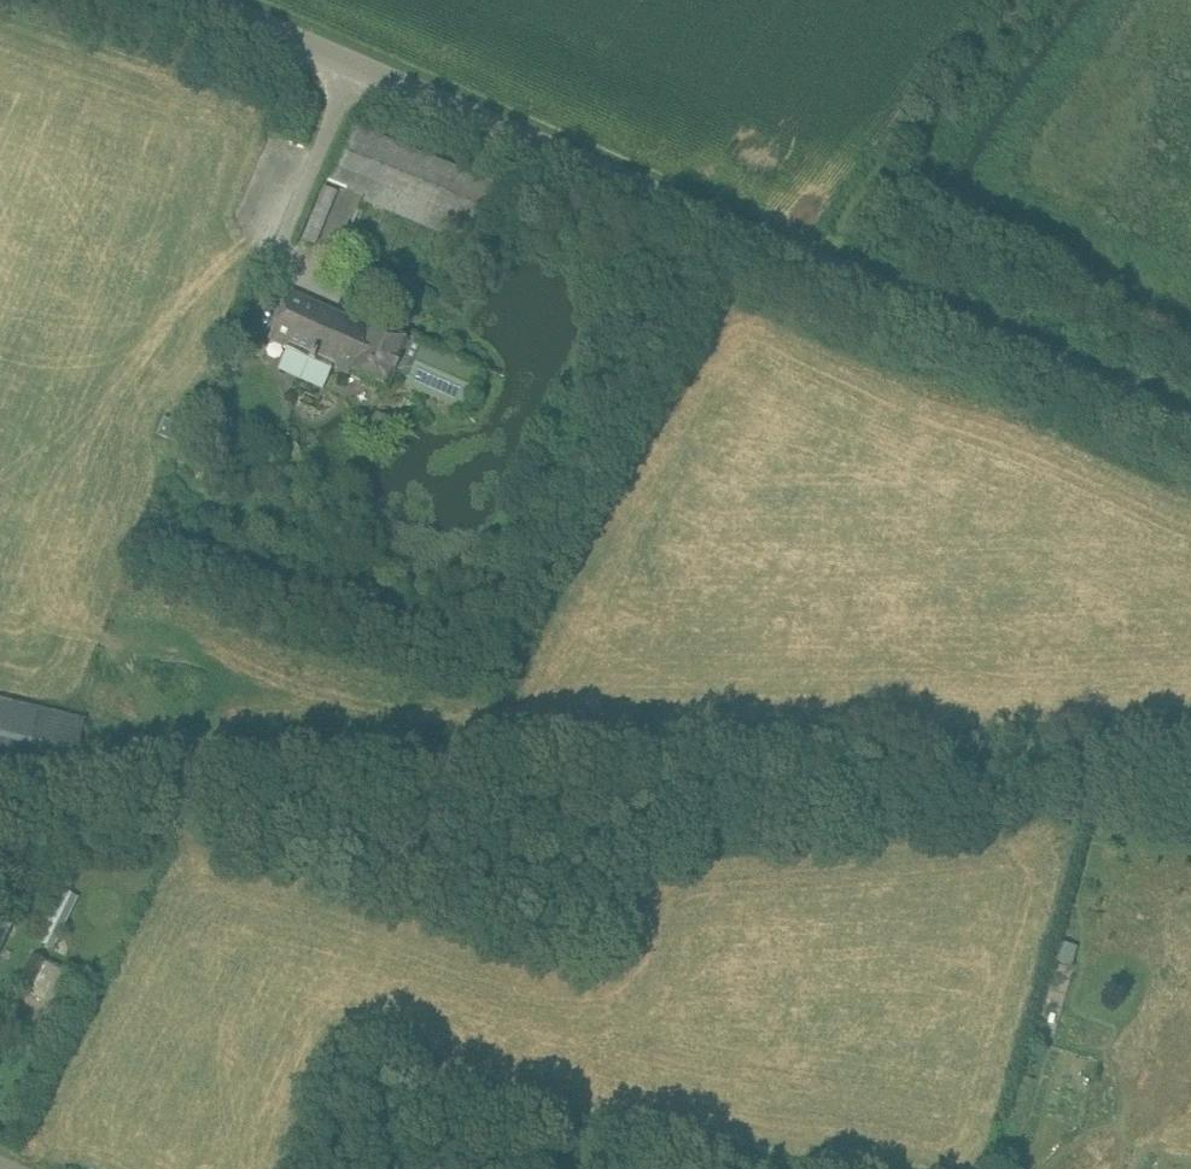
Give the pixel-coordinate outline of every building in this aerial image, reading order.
[(508,191),(389,142),(367,196),(486,244),(508,191)] [(325,187),(308,226),(322,232),(338,192),(325,187)] [(370,328),(291,293),(269,341),(288,350),(280,368),(325,388),(327,381),(328,382),(333,370),(348,376),(349,374),(387,391),(396,372),(403,358),(409,344),(370,327),(370,328)] [(483,372),(425,346),(417,364),(403,358),(396,372),(410,378),(409,381),(468,407),(483,372)] [(390,425),(379,416),(366,431),(377,440),(390,425)] [(0,706),(0,782),(66,798),(75,760),(83,727),(0,706)] [(57,946),(78,893),(65,888),(43,941),(57,946)] [(0,921),(0,950),(11,926),(0,921)] [(33,954),(22,977),(36,984),(47,961),(33,954)]
